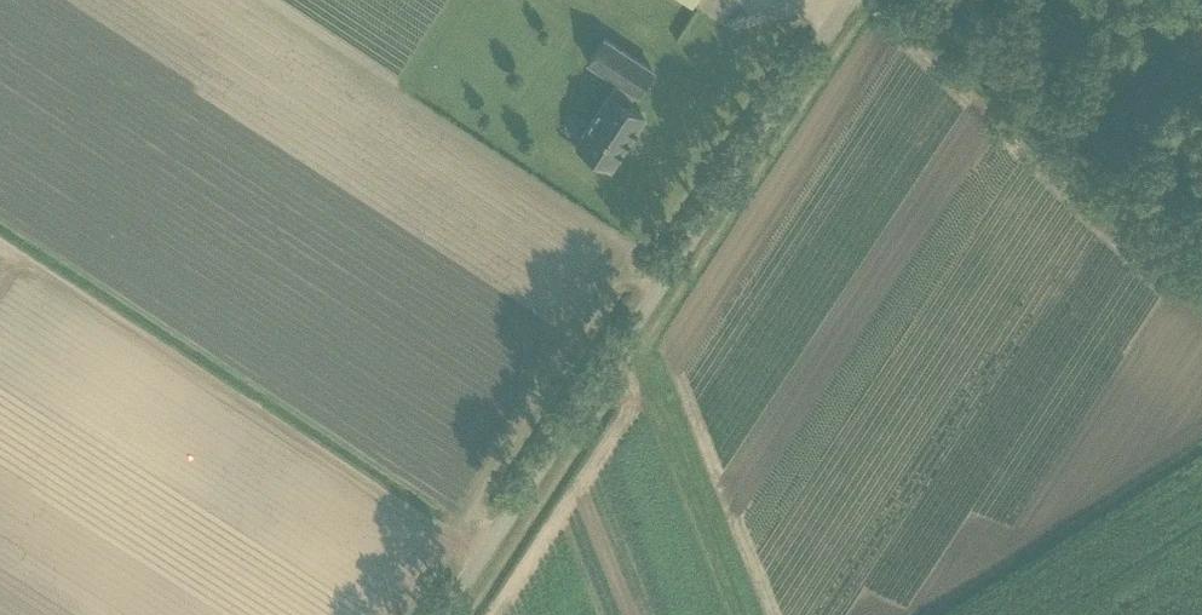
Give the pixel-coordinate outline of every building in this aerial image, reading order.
[(644,116),(626,104),(634,92),(638,94),(654,70),(605,38),(589,62),(618,81),(610,93),(576,144),(611,168),(644,116)] [(11,603),(7,611),(0,608),(0,614),(13,614),(11,603)]
